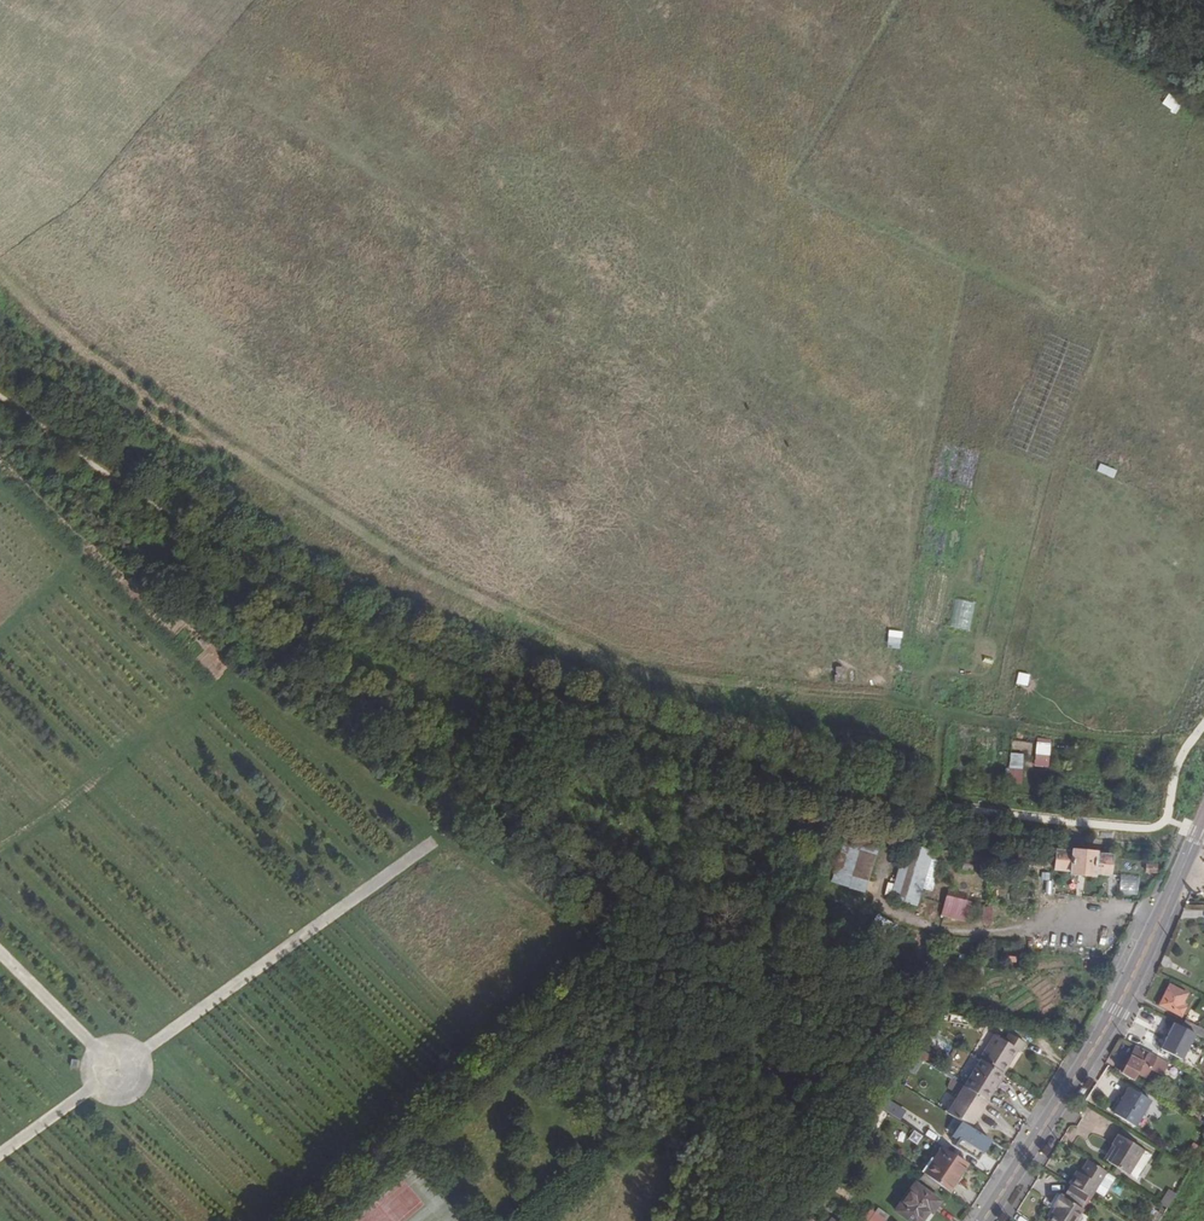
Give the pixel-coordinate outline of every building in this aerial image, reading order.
[(1114,478),(1117,470),(1099,463),(1096,471),(1114,478)] [(1015,690),(1027,691),(1028,674),(1017,672),(1015,690)] [(1036,742),(1034,766),(1049,767),(1050,743),(1036,742)] [(1022,784),(1023,754),(1010,753),(1009,784),(1022,784)] [(842,838),(832,886),(866,893),(876,845),(842,838)] [(891,899),(919,906),(932,852),(904,845),(891,899)] [(1109,875),(1112,855),(1098,854),(1096,852),(1072,850),(1071,851),(1057,850),(1056,871),(1069,872),(1070,873),(1095,876),(1096,874),(1109,875)] [(1157,864),(1148,863),(1148,872),(1156,873),(1157,864)] [(1120,874),(1119,895),(1137,896),(1139,875),(1120,874)] [(1083,901),(1084,893),(1072,892),(1071,899),(1083,901)] [(965,921),(968,898),(944,895),(941,918),(965,921)] [(992,922),(993,908),(980,907),(979,922),(992,922)] [(890,936),(896,925),(876,915),(870,926),(890,936)] [(1182,1005),(1187,994),(1170,984),(1159,1004),(1182,1016),(1186,1007),(1182,1005)] [(976,996),(976,1006),(987,1006),(987,995),(976,996)] [(1152,1014),(1152,1013),(1142,1009),(1135,1024),(1166,1037),(1172,1023),(1152,1014)] [(1203,1038),(1203,1029),(1185,1019),(1182,1026),(1196,1034),(1203,1038)] [(1182,1059),(1196,1034),(1182,1026),(1174,1022),(1161,1048),(1182,1059)] [(980,1060),(1003,1074),(1018,1050),(1020,1051),(1025,1044),(1009,1034),(1004,1041),(995,1036),(980,1060)] [(1155,1058),(1135,1047),(1125,1067),(1145,1078),(1155,1058)] [(986,1101),(1003,1074),(980,1060),(963,1087),(986,1101)] [(905,1075),(899,1083),(911,1092),(917,1084),(905,1075)] [(986,1101),(963,1087),(946,1114),(954,1119),(969,1128),(986,1101)] [(1150,1101),(1129,1088),(1121,1101),(1124,1103),(1116,1115),(1135,1127),(1150,1101)] [(900,1120),(905,1110),(887,1101),(882,1111),(900,1120)] [(988,1139),(969,1128),(954,1119),(942,1138),(976,1158),(988,1139)] [(1115,1152),(1108,1164),(1126,1175),(1141,1152),(1118,1137),(1111,1149),(1115,1152)] [(949,1192),(968,1164),(942,1148),(933,1161),(937,1163),(929,1178),(949,1192)] [(1115,1152),(1111,1149),(1103,1161),(1108,1164),(1115,1152)] [(1072,1185),(1091,1197),(1092,1198),(1106,1173),(1087,1161),(1080,1173),(1077,1177),(1074,1176),(1069,1184),(1072,1185)] [(833,1182),(815,1206),(819,1210),(837,1185),(833,1182)] [(940,1202),(915,1184),(895,1211),(909,1220),(922,1220),(928,1212),(931,1214),(940,1202)] [(1091,1197),(1072,1185),(1063,1198),(1081,1210),(1091,1197)] [(1166,1210),(1174,1197),(1169,1194),(1161,1207),(1166,1210)] [(1063,1198),(1060,1195),(1047,1214),(1052,1218),(1051,1220),(1077,1220),(1084,1212),(1081,1210),(1063,1198)] [(885,1220),(875,1213),(869,1220),(885,1220)]
